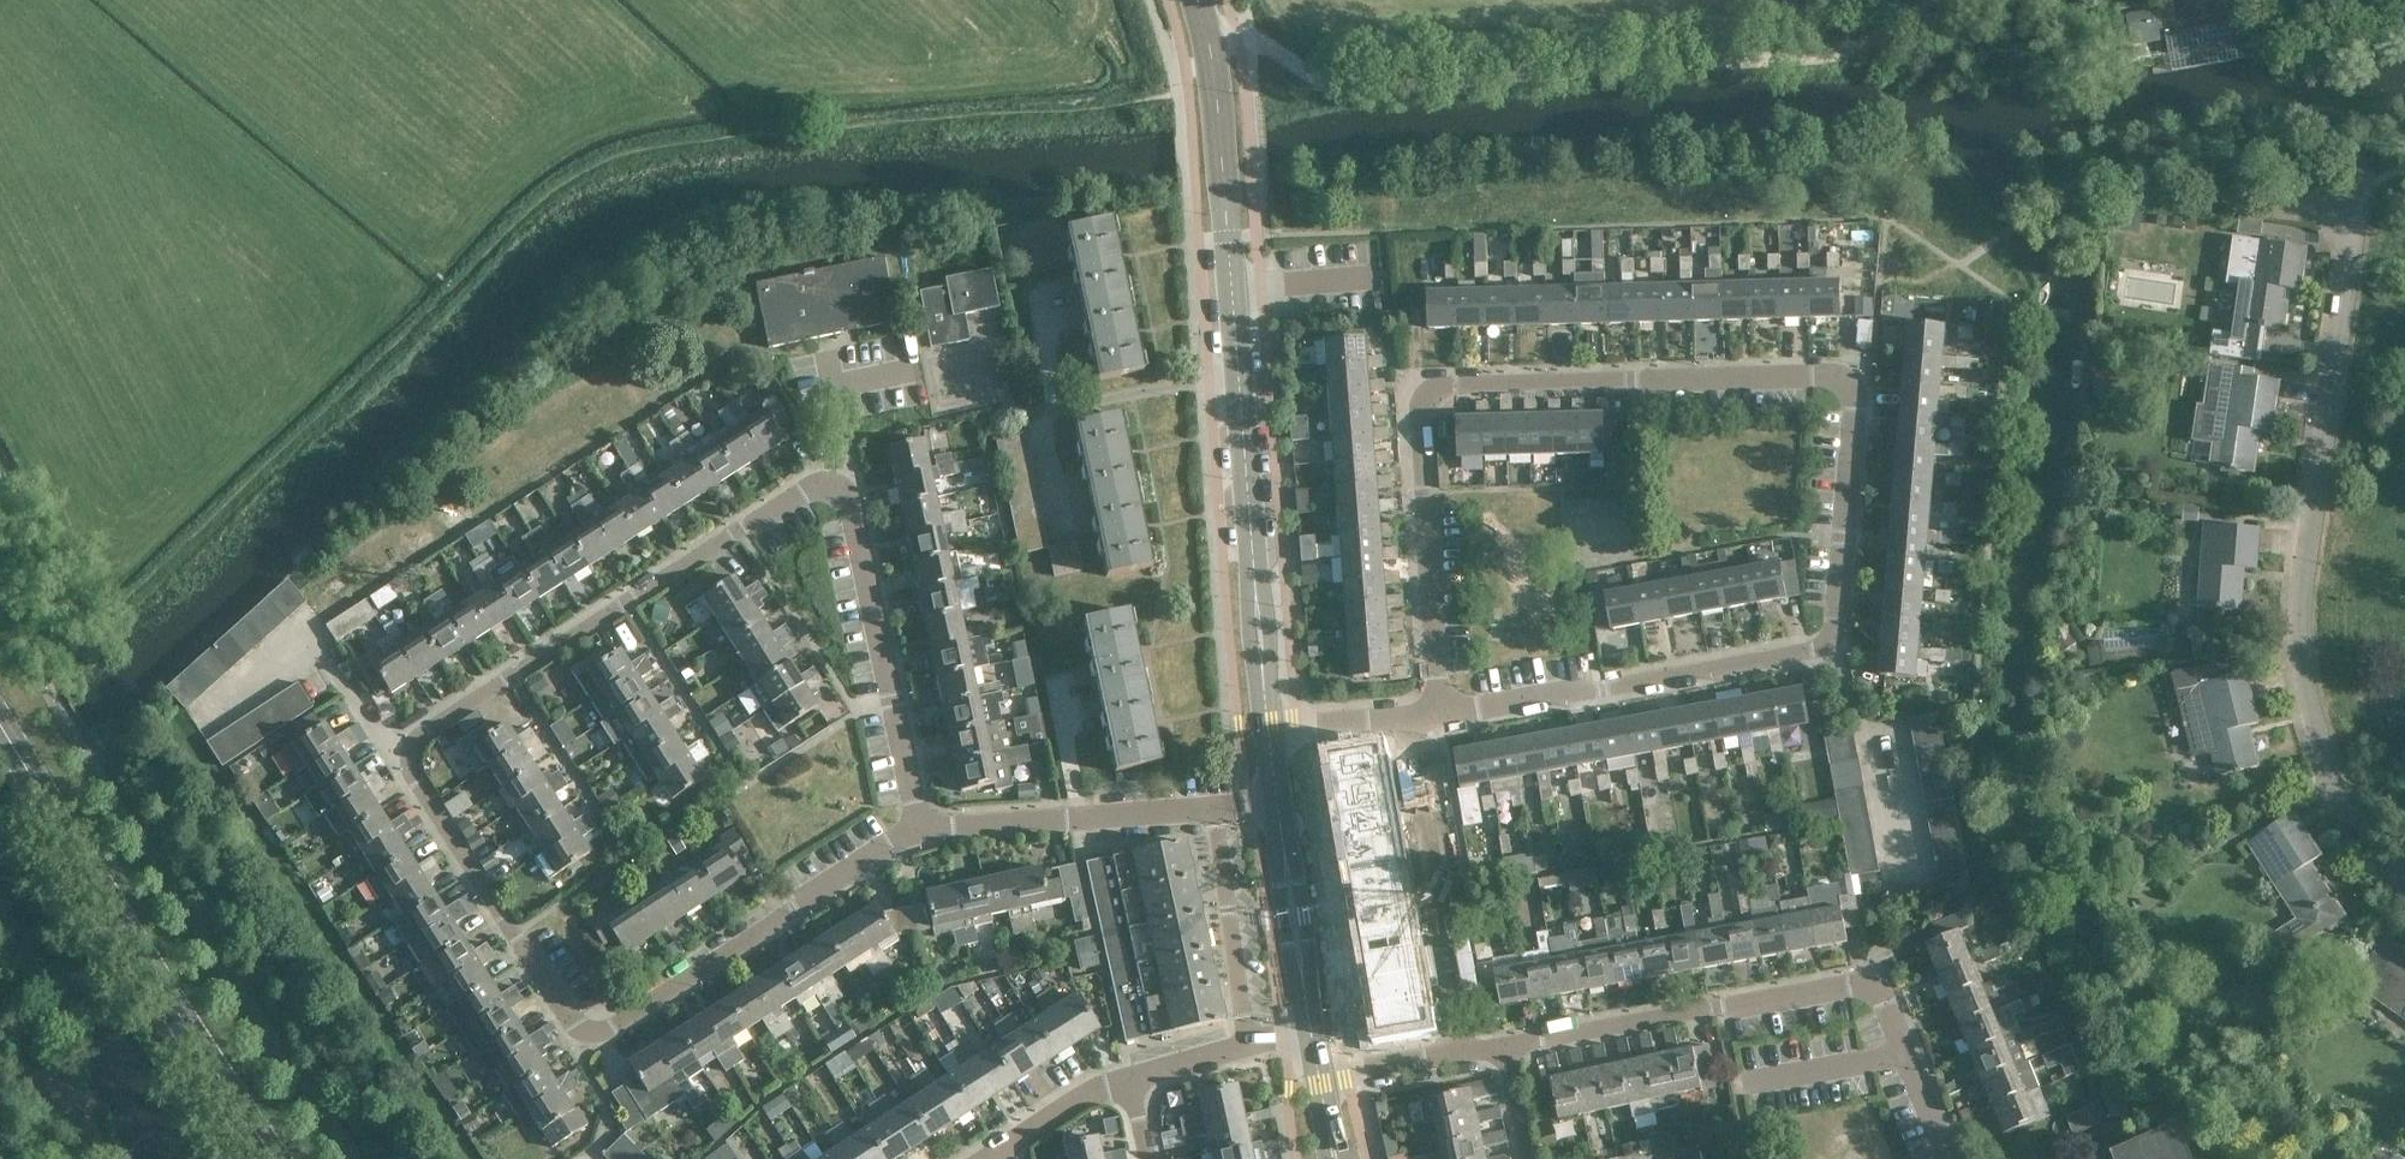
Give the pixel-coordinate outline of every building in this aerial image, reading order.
[(2255,39),(2248,0),(2226,0),(2230,22),(2179,31),(2173,0),(2159,0),(2168,54),(2255,39)] [(2181,11),(2192,19),(2211,15),(2219,4),(2218,0),(2179,0),(2181,11)] [(2160,37),(2157,22),(2129,27),(2131,42),(2160,37)] [(1143,370),(1119,256),(1111,219),(1065,229),(1096,380),(1143,370)] [(2263,224),(2240,220),(2237,236),(2260,240),(2263,224)] [(2289,288),(2300,290),(2306,250),(2234,239),(2228,279),(2241,281),(2233,329),(2222,328),(2218,351),(2264,358),(2268,328),(2283,330),(2289,288)] [(1827,268),(1839,268),(1839,253),(1826,254),(1827,268)] [(1797,269),(1809,269),(1809,254),(1796,254),(1797,269)] [(1738,270),(1751,270),(1750,255),(1738,256),(1738,270)] [(1767,270),(1780,269),(1780,255),(1767,255),(1767,270)] [(1723,322),(1722,286),(1721,256),(1709,256),(1709,269),(1705,269),(1706,287),(1693,287),(1693,322),(1723,322)] [(835,334),(864,328),(896,321),(883,257),(754,284),(768,348),(835,334)] [(1664,323),(1693,322),(1693,287),(1692,257),(1680,258),(1680,272),(1680,287),(1663,288),(1664,323)] [(1606,325),(1635,324),(1634,289),(1633,258),(1621,259),(1621,273),(1622,289),(1605,289),(1606,325)] [(1651,273),(1663,272),(1663,258),(1650,258),(1651,273)] [(1592,274),(1605,274),(1604,259),(1592,259),(1592,274)] [(1534,275),(1546,275),(1546,260),(1533,261),(1534,275)] [(1563,275),(1575,275),(1575,260),(1563,260),(1563,275)] [(1518,327),(1517,292),(1516,261),(1504,261),(1504,276),(1505,292),(1488,292),(1489,328),(1518,327)] [(1446,277),(1458,277),(1458,262),(1446,263),(1446,277)] [(1475,277),(1488,277),(1487,262),(1475,262),(1475,277)] [(963,315),(997,308),(990,271),(945,280),(946,287),(919,292),(930,348),(968,341),(963,315)] [(1840,283),(1809,284),(1810,319),(1840,318),(1840,283)] [(1809,284),(1792,285),(1780,285),(1781,320),(1810,319),(1809,284)] [(1780,285),(1751,286),(1752,321),(1781,320),(1780,285)] [(1752,321),(1751,286),(1722,286),(1723,322),(1752,321)] [(1664,323),(1663,288),(1634,289),(1635,324),(1664,323)] [(1606,325),(1605,289),(1576,290),(1577,325),(1606,325)] [(1577,325),(1576,290),(1546,291),(1547,326),(1577,325)] [(1547,326),(1546,291),(1517,292),(1518,327),(1547,326)] [(1488,292),(1459,293),(1460,329),(1489,328),(1488,292)] [(1460,329),(1459,293),(1429,294),(1429,329),(1460,329)] [(1909,322),(1906,352),(1941,355),(1942,342),(1958,344),(1959,339),(1960,326),(1909,322)] [(1975,327),(1960,326),(1959,339),(1974,340),(1975,327)] [(1367,358),(1366,338),(1327,341),(1314,343),(1315,367),(1329,366),(1382,362),(1382,357),(1367,358)] [(1970,357),(1941,355),(1906,352),(1904,381),(1939,384),(1940,366),(1954,367),(1954,368),(1969,369),(1970,357)] [(1383,367),(1382,362),(1329,366),(1331,390),(1384,386),(1384,381),(1369,382),(1368,368),(1383,367)] [(2254,369),(2211,363),(2209,382),(2224,384),(2212,465),(2253,471),(2259,429),(2272,431),(2280,382),(2253,378),(2254,369)] [(1939,384),(1904,381),(1901,410),(1936,413),(1939,384)] [(1967,386),(1952,385),(1951,398),(1966,398),(1967,386)] [(1384,386),(1331,390),(1333,414),(1386,410),(1386,405),(1371,406),(1370,393),(1385,392),(1384,386)] [(727,407),(759,457),(784,441),(776,429),(788,421),(772,397),(763,403),(762,407),(764,412),(751,420),(749,417),(745,415),(736,401),(727,407)] [(1584,401),(1579,401),(1580,455),(1605,454),(1604,417),(1608,417),(1607,400),(1597,400),(1598,416),(1585,417),(1584,401)] [(1556,456),(1555,401),(1549,401),(1549,418),(1537,418),(1536,402),(1531,402),(1532,456),(1556,456)] [(1580,455),(1579,401),(1573,401),(1573,417),(1560,417),(1560,401),(1555,401),(1556,456),(1580,455)] [(1508,457),(1507,402),(1501,403),(1501,419),(1488,419),(1488,403),(1482,403),(1484,457),(1508,457)] [(1512,402),(1507,402),(1508,457),(1532,456),(1531,402),(1525,402),(1525,418),(1512,418),(1512,402)] [(1484,457),(1482,403),(1476,403),(1477,419),(1458,420),(1459,458),(1484,457)] [(695,447),(686,433),(668,405),(659,410),(677,438),(710,489),(734,473),(711,437),(695,447)] [(727,427),(724,429),(711,437),(734,473),(759,457),(727,407),(718,413),(727,427)] [(1387,416),(1386,410),(1333,414),(1334,438),(1388,434),(1388,429),(1373,430),(1372,417),(1387,416)] [(1901,410),(1899,439),(1934,442),(1936,413),(1901,410)] [(1965,416),(1950,414),(1949,427),(1964,428),(1965,416)] [(1151,567),(1126,451),(1118,415),(1073,425),(1106,577),(1151,567)] [(1388,440),(1388,434),(1334,438),(1336,462),(1390,458),(1389,453),(1375,454),(1374,441),(1388,440)] [(998,456),(1026,450),(1023,435),(995,442),(998,456)] [(685,505),(710,489),(677,438),(677,439),(668,445),(681,465),(666,475),(685,505)] [(1962,445),(1934,442),(1899,439),(1897,468),(1932,471),(1933,453),(1946,454),(1946,456),(1961,457),(1962,445)] [(894,476),(928,469),(922,440),(888,447),(894,476)] [(953,464),(953,463),(951,454),(935,457),(937,467),(953,464)] [(1390,458),(1336,462),(1338,486),(1392,482),(1391,477),(1377,478),(1376,465),(1390,464),(1390,458)] [(900,505),(934,498),(931,480),(977,470),(975,459),(953,463),(953,464),(937,467),(937,468),(928,470),(928,469),(894,476),(900,505)] [(685,505),(666,475),(650,485),(638,465),(619,477),(628,490),(637,484),(641,491),(660,521),(685,505)] [(1897,468),(1894,498),(1929,501),(1932,471),(1897,468)] [(1960,474),(1945,472),(1944,485),(1959,486),(1960,474)] [(1007,498),(1035,492),(1032,478),(1004,484),(1007,498)] [(1392,488),(1392,482),(1338,486),(1340,510),(1394,506),(1393,501),(1379,502),(1378,489),(1392,488)] [(612,498),(636,536),(660,521),(641,491),(618,506),(613,498),(612,498)] [(1010,513),(1038,506),(1035,492),(1007,498),(1010,513)] [(636,536),(612,498),(597,508),(589,496),(579,502),(612,552),(636,536)] [(906,533),(965,521),(963,511),(938,516),(934,498),(900,505),(906,533)] [(1957,503),(1929,501),(1894,498),(1892,527),(1927,530),(1928,513),(1941,514),(1957,515),(1957,503)] [(587,568),(612,552),(579,502),(571,508),(584,528),(568,538),(587,568)] [(2184,502),(2183,520),(2198,521),(2200,503),(2184,502)] [(1013,527),(1041,520),(1038,506),(1010,513),(1013,527)] [(1394,506),(1340,510),(1342,534),(1396,530),(1395,524),(1381,526),(1379,512),(1394,511),(1394,506)] [(1016,541),(1044,535),(1041,520),(1013,527),(1016,541)] [(946,555),(954,554),(951,535),(967,532),(965,521),(906,533),(912,562),(946,555)] [(2256,569),(2259,528),(2205,523),(2198,605),(2241,609),(2244,568),(2256,569)] [(1955,532),(1927,530),(1892,527),(1889,556),(1924,559),(1926,542),(1939,543),(1954,544),(1955,532)] [(587,568),(568,538),(552,548),(540,528),(530,534),(563,583),(587,568)] [(1396,530),(1342,534),(1344,558),(1398,554),(1397,548),(1382,549),(1381,536),(1396,535),(1396,530)] [(538,599),(563,583),(530,534),(522,539),(535,559),(519,569),(518,569),(538,599)] [(1044,535),(1016,541),(1019,555),(1026,554),(1047,549),(1044,535)] [(1062,546),(1068,574),(1082,571),(1076,543),(1062,546)] [(1053,577),(1068,574),(1062,546),(1047,549),(1049,558),(1053,577)] [(1028,563),(1049,558),(1047,549),(1026,554),(1028,563)] [(918,591),(976,578),(983,577),(981,566),(958,571),(954,554),(946,555),(912,562),(918,591)] [(1398,559),(1398,554),(1344,558),(1346,582),(1399,578),(1399,572),(1384,574),(1383,560),(1398,559)] [(1924,559),(1889,556),(1887,585),(1922,588),(1924,559)] [(518,569),(511,558),(497,568),(491,559),(481,566),(513,615),(538,599),(518,569)] [(1953,561),(1937,560),(1936,572),(1952,573),(1953,561)] [(1750,569),(1756,603),(1785,597),(1779,563),(1750,569)] [(489,631),(513,615),(481,566),(473,571),(485,591),(470,601),(489,631)] [(1756,603),(1750,569),(1721,574),(1727,608),(1756,603)] [(1727,608),(1721,574),(1692,579),(1698,613),(1727,608)] [(715,620),(762,590),(757,583),(743,593),(733,577),(701,598),(715,620)] [(924,619),(958,612),(954,594),(979,589),(976,578),(918,591),(924,619)] [(1400,583),(1399,578),(1346,582),(1347,606),(1401,602),(1401,596),(1386,597),(1385,584),(1400,583)] [(1641,623),(1635,589),(1624,591),(1622,578),(1607,580),(1609,594),(1606,595),(1611,628),(1641,623)] [(1698,613),(1692,579),(1664,584),(1670,618),(1698,613)] [(277,590),(296,611),(306,602),(299,595),(287,581),(277,590)] [(1664,584),(1635,589),(1641,623),(1670,618),(1664,584)] [(1922,588),(1887,585),(1884,614),(1919,617),(1922,588)] [(1950,590),(1935,589),(1934,601),(1949,602),(1950,590)] [(267,599),(286,620),(296,611),(277,590),(267,599)] [(762,590),(715,620),(729,641),(761,621),(755,613),(763,608),(760,603),(767,598),(762,590)] [(489,631),(470,601),(455,611),(442,591),(432,597),(441,610),(464,647),(489,631)] [(441,610),(432,597),(423,602),(436,622),(420,633),(440,663),(464,647),(441,610)] [(257,608),(276,629),(286,620),(267,599),(257,608)] [(364,602),(325,627),(335,643),(374,618),(364,602)] [(1402,607),(1401,602),(1347,606),(1349,630),(1403,626),(1403,620),(1388,621),(1387,608),(1402,607)] [(247,617),(266,638),(276,629),(257,608),(247,617)] [(1160,763),(1132,632),(1128,611),(1082,621),(1114,772),(1160,763)] [(930,648),(989,636),(986,625),(961,630),(958,612),(924,619),(930,648)] [(1884,614),(1882,643),(1917,646),(1919,617),(1884,614)] [(237,625),(256,646),(266,638),(247,617),(237,625)] [(1948,620),(1933,618),(1932,631),(1947,632),(1948,620)] [(770,636),(761,621),(729,641),(743,663),(789,633),(785,626),(770,636)] [(383,629),(415,678),(440,663),(420,633),(405,643),(392,622),(383,629)] [(227,634),(246,655),(256,646),(237,625),(227,634)] [(1403,626),(1349,630),(1351,654),(1405,650),(1404,644),(1390,645),(1389,632),(1404,631),(1403,626)] [(2068,630),(2052,641),(2060,653),(2076,642),(2068,630)] [(789,633),(743,663),(757,684),(788,664),(779,650),(794,641),(789,633)] [(217,643),(236,664),(246,655),(227,634),(217,643)] [(415,678),(387,636),(376,643),(384,656),(361,671),(378,696),(387,690),(390,695),(415,678)] [(936,677),(970,670),(966,652),(991,647),(989,636),(930,648),(936,677)] [(208,652),(226,673),(236,664),(217,643),(208,652)] [(1945,649),(1917,646),(1882,643),(1879,673),(1914,676),(1916,658),(1929,660),(1944,661),(1945,649)] [(1405,650),(1351,654),(1353,678),(1390,675),(1391,680),(1407,679),(1406,668),(1392,669),(1390,655),(1405,654),(1405,650)] [(589,701),(601,693),(648,662),(644,656),(629,666),(619,651),(606,659),(600,651),(569,671),(589,701)] [(198,661),(216,682),(226,673),(208,652),(198,661)] [(188,670),(206,691),(216,682),(198,661),(188,670)] [(606,719),(647,693),(638,681),(654,671),(648,662),(601,693),(589,701),(594,699),(606,719)] [(788,664),(757,684),(748,690),(762,712),(817,676),(812,669),(797,678),(788,664)] [(178,679),(196,700),(206,691),(188,670),(178,679)] [(942,705),(1000,693),(998,683),(973,688),(970,670),(936,677),(942,705)] [(2217,775),(2258,764),(2248,724),(2258,722),(2245,672),(2194,685),(2217,775)] [(817,676),(762,712),(776,733),(785,728),(816,708),(810,698),(818,693),(815,688),(822,683),(817,676)] [(185,710),(196,700),(178,679),(166,689),(185,710)] [(285,690),(300,713),(313,705),(297,682),(285,690)] [(1792,690),(1773,694),(1779,727),(1792,725),(1809,722),(1803,688),(1792,690)] [(274,698),(289,721),(300,713),(285,690),(274,698)] [(629,736),(675,705),(671,699),(656,708),(647,693),(606,719),(607,720),(615,715),(629,736)] [(948,734),(981,727),(978,709),(1003,703),(1000,693),(942,705),(948,734)] [(1785,757),(1779,727),(1773,694),(1744,699),(1750,733),(1767,730),(1773,759),(1785,757)] [(263,705),(278,728),(289,721),(274,698),(263,705)] [(1753,748),(1750,733),(1744,699),(1715,704),(1721,738),(1739,735),(1744,764),(1746,779),(1758,777),(1756,762),(1753,748)] [(1721,738),(1715,704),(1686,709),(1693,743),(1721,738)] [(252,712),(267,736),(278,728),(263,705),(252,712)] [(633,762),(674,736),(666,724),(681,714),(675,705),(629,736),(620,742),(633,762)] [(1686,709),(1658,715),(1664,749),(1693,743),(1686,709)] [(730,710),(710,722),(720,738),(740,726),(730,710)] [(241,720),(256,743),(267,736),(252,712),(241,720)] [(1913,731),(1941,726),(1938,712),(1910,717),(1913,731)] [(1658,715),(1629,720),(1635,754),(1664,749),(1658,715)] [(230,727),(245,750),(256,743),(241,720),(230,727)] [(1629,720),(1600,725),(1606,759),(1635,754),(1629,720)] [(333,739),(324,724),(280,753),(295,775),(306,767),(352,736),(347,729),(333,739)] [(487,766),(534,737),(529,729),(515,739),(505,724),(473,745),(487,766)] [(1609,774),(1606,759),(1600,725),(1571,731),(1577,764),(1594,761),(1599,790),(1602,806),(1614,803),(1611,788),(1609,774)] [(1915,746),(1944,740),(1941,726),(1913,731),(1915,746)] [(218,735),(234,758),(245,750),(230,727),(218,735)] [(984,738),(981,727),(948,734),(953,763),(1012,751),(1010,739),(994,743),(993,736),(984,738)] [(1827,748),(1856,742),(1853,728),(1825,733),(1824,734),(1827,748)] [(1580,779),(1577,764),(1571,731),(1542,736),(1548,770),(1551,784),(1568,781),(1572,807),(1584,805),(1582,793),(1580,779)] [(1803,753),(1827,748),(1824,734),(1800,739),(1803,753)] [(222,766),(234,758),(218,735),(207,743),(222,766)] [(308,795),(320,788),(351,767),(342,753),(357,744),(352,736),(306,767),(295,775),(308,795)] [(656,778),(703,748),(699,742),(684,752),(674,736),(633,762),(647,784),(656,778)] [(1551,784),(1548,770),(1542,736),(1513,741),(1519,775),(1536,772),(1542,801),(1547,825),(1558,823),(1553,799),(1551,784)] [(501,788),(532,767),(524,755),(539,745),(534,737),(487,766),(501,788)] [(1918,760),(1946,754),(1944,740),(1915,746),(1918,760)] [(1513,741),(1484,746),(1490,780),(1492,780),(1494,794),(1510,791),(1513,806),(1525,804),(1513,741)] [(1830,763),(1859,758),(1856,742),(1827,748),(1830,763)] [(1490,780),(1484,746),(1454,752),(1461,786),(1490,780)] [(656,778),(659,782),(671,801),(702,780),(694,766),(709,757),(703,748),(656,778)] [(1012,751),(953,763),(959,792),(993,785),(989,766),(1014,761),(1012,751)] [(1724,753),(1712,755),(1715,769),(1727,767),(1724,753)] [(1920,774),(1949,769),(1946,754),(1918,760),(1920,774)] [(1695,758),(1683,760),(1686,775),(1698,773),(1695,758)] [(1832,777),(1861,772),(1859,758),(1830,763),(1832,777)] [(1384,759),(1333,768),(1377,1025),(1432,1015),(1384,759)] [(1666,763),(1655,765),(1657,780),(1669,778),(1666,763)] [(357,776),(351,767),(320,788),(333,809),(380,780),(375,772),(367,777),(364,772),(357,776)] [(515,809),(562,779),(557,772),(550,777),(546,771),(538,777),(532,767),(501,788),(515,809)] [(1638,768),(1626,770),(1628,785),(1640,783),(1638,768)] [(1923,788),(1952,783),(1949,769),(1920,774),(1923,788)] [(1835,792),(1864,786),(1861,772),(1832,777),(1835,792)] [(529,830),(561,810),(552,797),(567,787),(562,779),(515,809),(529,830)] [(380,780),(333,809),(347,831),(379,810),(373,801),(380,796),(377,792),(384,787),(380,780)] [(1926,802),(1954,797),(1952,783),(1923,788),(1926,802)] [(1838,806),(1867,800),(1864,786),(1835,792),(1838,806)] [(1493,795),(1481,797),(1484,811),(1496,809),(1493,795)] [(1928,816),(1957,811),(1954,797),(1926,802),(1928,816)] [(1840,820),(1869,814),(1867,800),(1838,806),(1840,820)] [(361,852),(416,816),(412,809),(388,824),(379,810),(347,831),(361,852)] [(561,810),(529,830),(543,852),(589,822),(585,815),(570,824),(561,810)] [(1931,831),(1960,825),(1957,811),(1928,816),(1931,831)] [(1764,817),(1766,830),(1794,825),(1791,812),(1764,817)] [(2301,925),(2278,940),(2294,964),(2352,925),(2315,868),(2311,871),(2306,864),(2321,855),(2293,812),(2247,842),(2289,906),(2294,903),(2305,920),(2301,925)] [(1843,834),(1872,829),(1869,814),(1840,820),(1843,834)] [(416,816),(361,852),(375,874),(407,853),(401,844),(406,841),(403,836),(421,824),(416,816)] [(547,881),(557,874),(589,854),(579,839),(594,830),(589,822),(543,852),(532,858),(547,881)] [(1933,845),(1962,839),(1960,825),(1931,831),(1933,845)] [(2226,839),(2235,834),(2230,826),(2221,831),(2226,839)] [(1846,848),(1875,843),(1872,829),(1843,834),(1846,848)] [(694,862),(715,894),(745,874),(737,860),(748,853),(735,832),(722,839),(725,843),(694,862)] [(2162,838),(2150,844),(2155,854),(2167,849),(2162,838)] [(1766,839),(1738,844),(1742,864),(1760,860),(1759,855),(1769,853),(1766,839)] [(1936,859),(1965,854),(1962,839),(1933,845),(1936,859)] [(1183,841),(1085,863),(1093,900),(1191,878),(1183,841)] [(1848,862),(1877,857),(1875,843),(1846,848),(1848,862)] [(389,895),(434,865),(444,859),(439,852),(430,858),(416,867),(407,853),(375,874),(364,881),(377,902),(389,895)] [(1939,874),(1967,868),(1965,854),(1936,859),(1939,874)] [(1877,857),(1848,862),(1851,877),(1880,871),(1877,857)] [(1504,863),(1506,878),(1535,872),(1533,858),(1504,863)] [(686,913),(715,894),(694,862),(665,881),(686,913)] [(1478,882),(1506,878),(1504,863),(1476,868),(1478,882)] [(439,872),(434,865),(389,895),(402,916),(434,896),(428,886),(433,883),(430,878),(439,872)] [(1039,868),(1010,874),(1023,933),(1033,930),(1030,915),(1032,914),(1030,906),(1064,898),(1059,879),(1042,883),(1039,868)] [(1967,868),(1939,874),(1941,888),(1970,883),(1967,868)] [(1023,933),(1010,874),(982,881),(989,915),(1006,911),(1012,935),(1023,933)] [(1569,886),(1567,874),(1538,879),(1540,890),(1569,886)] [(1191,878),(1093,900),(1101,935),(1199,914),(1191,878)] [(656,932),(686,913),(665,881),(635,900),(656,932)] [(989,915),(982,881),(953,887),(966,945),(977,943),(973,927),(991,923),(989,915)] [(1082,895),(1080,885),(1066,887),(1068,898),(1082,895)] [(1760,959),(1789,954),(1780,906),(1780,905),(1777,886),(1766,888),(1770,905),(1751,909),(1752,913),(1752,914),(1754,925),(1760,959)] [(903,908),(912,932),(932,927),(933,936),(952,932),(955,948),(966,945),(953,887),(924,893),(927,903),(903,908)] [(1726,930),(1720,895),(1709,897),(1713,919),(1709,919),(1712,933),(1696,935),(1702,969),(1732,964),(1726,930)] [(1810,904),(1818,948),(1846,943),(1844,929),(1860,927),(1854,895),(1838,898),(1838,899),(1810,904)] [(405,944),(462,908),(469,903),(465,896),(443,910),(434,896),(402,916),(392,923),(405,944)] [(1752,913),(1751,909),(1749,896),(1739,898),(1742,915),(1752,913)] [(626,952),(656,932),(635,900),(605,920),(602,915),(590,923),(604,944),(616,937),(626,952)] [(1818,948),(1810,904),(1809,904),(1809,901),(1780,905),(1780,906),(1789,954),(1818,948)] [(912,932),(903,908),(880,913),(875,904),(850,920),(882,970),(890,964),(882,952),(898,941),(895,936),(912,932)] [(1684,925),(1694,923),(1691,906),(1681,908),(1684,925)] [(462,908),(405,944),(419,966),(430,959),(461,938),(452,924),(466,915),(462,908)] [(1531,935),(1538,934),(1546,933),(1542,910),(1527,913),(1531,935)] [(1656,930),(1666,928),(1663,911),(1652,913),(1656,930)] [(1933,925),(1939,939),(1927,944),(1938,972),(1970,958),(1959,931),(1969,927),(1963,913),(1933,925)] [(1199,914),(1101,935),(1109,971),(1207,949),(1199,914)] [(1609,939),(1618,985),(1645,980),(1638,946),(1636,934),(1637,934),(1634,917),(1624,919),(1627,935),(1609,939)] [(882,970),(850,920),(825,936),(844,966),(856,958),(860,965),(863,964),(871,977),(882,970)] [(1618,985),(1609,939),(1606,921),(1595,923),(1599,941),(1580,944),(1588,990),(1618,985)] [(1732,964),(1760,959),(1754,925),(1726,930),(1732,964)] [(1580,944),(1577,927),(1566,929),(1569,946),(1551,949),(1560,995),(1588,990),(1580,944)] [(1521,955),(1530,1001),(1560,995),(1551,949),(1548,932),(1546,933),(1538,934),(1541,951),(1521,955)] [(1673,975),(1702,969),(1696,935),(1667,941),(1673,975)] [(825,936),(801,952),(833,1002),(842,996),(828,976),(844,966),(825,936)] [(2385,936),(2346,991),(2363,1003),(2370,992),(2404,1017),(2404,951),(2385,936)] [(467,947),(461,938),(430,959),(444,980),(489,951),(485,943),(475,950),(471,944),(467,947)] [(1097,966),(1091,940),(1074,944),(1081,970),(1097,966)] [(1645,980),(1673,975),(1667,941),(1638,946),(1645,980)] [(1999,947),(1982,954),(1985,963),(2002,956),(1999,947)] [(1215,985),(1207,949),(1109,971),(1117,1006),(1215,985)] [(444,980),(444,981),(432,988),(446,1010),(458,1002),(457,1001),(489,981),(480,967),(494,958),(489,951),(444,980)] [(833,1002),(801,952),(776,968),(795,997),(794,998),(799,1005),(814,996),(829,1019),(839,1013),(832,1002),(833,1002)] [(1501,1006),(1530,1001),(1521,955),(1492,960),(1493,961),(1477,964),(1483,996),(1498,993),(1501,1006)] [(1981,985),(1970,958),(1938,972),(1949,999),(1981,985)] [(789,1042),(798,1036),(793,1028),(780,1007),(794,998),(795,997),(776,968),(751,984),(789,1042)] [(1030,972),(1043,993),(1050,989),(1036,968),(1030,972)] [(1960,1026),(1992,1012),(1987,1000),(2000,996),(1997,990),(2014,983),(2011,973),(1981,985),(1949,999),(1960,1026)] [(523,979),(512,986),(517,993),(528,986),(523,979)] [(459,1031),(517,993),(512,986),(498,995),(489,981),(457,1001),(446,1010),(459,1031)] [(977,990),(973,983),(957,987),(963,998),(977,990)] [(779,1048),(789,1042),(751,984),(727,1000),(746,1030),(760,1021),(774,1040),(779,1048)] [(1215,985),(1117,1006),(1125,1043),(1223,1021),(1215,985)] [(1050,989),(1043,993),(1075,1043),(1097,1029),(1075,995),(1064,1002),(1052,988),(1050,989)] [(517,993),(459,1031),(472,1052),(485,1044),(516,1024),(507,1010),(522,1000),(517,993)] [(1043,1015),(1032,1022),(1054,1056),(1075,1043),(1043,993),(1035,998),(1043,1015)] [(746,1030),(727,1000),(702,1016),(734,1066),(743,1060),(731,1039),(746,1030)] [(2021,1001),(2004,1008),(2008,1017),(2025,1010),(2021,1001)] [(1972,1053),(2004,1040),(1992,1012),(1960,1026),(1972,1053)] [(846,1024),(839,1013),(829,1019),(836,1030),(846,1024)] [(1054,1056),(1032,1022),(1022,1028),(1010,1015),(1001,1020),(1033,1070),(1054,1056)] [(702,1016),(677,1031),(696,1061),(711,1052),(725,1072),(734,1066),(702,1016)] [(1001,1042),(990,1049),(1012,1083),(1033,1070),(1001,1020),(994,1025),(1001,1042)] [(525,1038),(516,1024),(485,1044),(499,1066),(545,1036),(540,1028),(525,1038)] [(846,1024),(836,1030),(821,1040),(829,1052),(854,1036),(846,1024)] [(2032,1028),(2015,1035),(2018,1044),(2035,1037),(2032,1028)] [(1666,1042),(1668,1053),(1677,1094),(1701,1089),(1702,1091),(1716,1088),(1707,1046),(1693,1049),(1693,1048),(1679,1051),(1674,1029),(1663,1031),(1665,1042),(1666,1042)] [(677,1031),(653,1047),(684,1096),(693,1110),(703,1104),(687,1079),(702,1070),(696,1061),(677,1031)] [(1677,1094),(1668,1053),(1655,1056),(1650,1034),(1640,1036),(1645,1059),(1644,1059),(1656,1115),(1658,1114),(1658,1112),(1680,1107),(1678,1097),(1677,1094)] [(506,1092),(544,1067),(539,1058),(545,1054),(542,1049),(550,1044),(545,1036),(499,1066),(493,1070),(506,1091),(505,1091),(506,1092)] [(1982,1080),(2015,1066),(2025,1062),(2014,1036),(2004,1040),(1972,1053),(1982,1080)] [(1631,1104),(1634,1119),(1656,1115),(1644,1059),(1631,1061),(1627,1039),(1617,1041),(1622,1064),(1631,1104)] [(959,1047),(991,1097),(1012,1083),(990,1049),(981,1055),(968,1042),(959,1047)] [(2069,1043),(2060,1048),(2065,1060),(2075,1055),(2069,1043)] [(1607,1110),(1631,1104),(1622,1064),(1609,1067),(1604,1044),(1593,1047),(1598,1069),(1607,1110)] [(1722,1044),(1711,1046),(1716,1069),(1727,1067),(1722,1044)] [(646,1121),(684,1096),(653,1047),(628,1063),(636,1077),(623,1085),(624,1086),(611,1094),(627,1119),(621,1123),(627,1132),(646,1120),(646,1121)] [(971,1110),(991,1097),(959,1047),(952,1052),(960,1069),(949,1076),(971,1110)] [(1574,1074),(1583,1115),(1607,1110),(1598,1069),(1586,1071),(1581,1049),(1570,1052),(1575,1074),(1574,1074)] [(1583,1115),(1574,1074),(1562,1077),(1557,1055),(1546,1057),(1559,1120),(1583,1115)] [(2076,1059),(2066,1063),(2071,1075),(2081,1071),(2076,1059)] [(2025,1062),(2015,1066),(1982,1080),(1994,1107),(2039,1088),(2028,1061),(2025,1062)] [(506,1092),(505,1091),(501,1094),(515,1116),(527,1109),(572,1079),(568,1072),(553,1081),(544,1067),(506,1092)] [(971,1110),(949,1076),(938,1083),(925,1069),(918,1074),(949,1124),(971,1110)] [(949,1124),(918,1074),(910,1079),(917,1096),(907,1103),(929,1137),(949,1124)] [(577,1087),(572,1079),(527,1109),(551,1147),(587,1124),(577,1108),(572,1111),(562,1096),(577,1087)] [(797,1109),(814,1099),(801,1079),(785,1090),(797,1109)] [(1423,1125),(1475,1113),(1473,1101),(1497,1095),(1494,1085),(1418,1102),(1423,1125)] [(1203,1125),(1241,1117),(1234,1087),(1196,1095),(1203,1125)] [(2005,1134),(2037,1121),(2050,1116),(2039,1088),(1994,1107),(2005,1134)] [(2111,1120),(2129,1113),(2121,1094),(2104,1101),(2111,1120)] [(929,1137),(907,1103),(896,1110),(883,1096),(876,1101),(908,1150),(929,1137)] [(876,1101),(867,1106),(875,1123),(865,1130),(883,1158),(894,1158),(908,1150),(876,1101)] [(2095,1104),(2066,1115),(2073,1134),(2103,1123),(2095,1104)] [(1475,1113),(1423,1125),(1423,1126),(1436,1123),(1441,1147),(1481,1138),(1478,1124),(1502,1119),(1500,1109),(1475,1114),(1475,1113)] [(1179,1130),(1193,1127),(1191,1117),(1177,1120),(1179,1130)] [(1193,1128),(1193,1127),(1179,1130),(1182,1142),(1206,1136),(1209,1154),(1247,1145),(1241,1117),(1203,1125),(1203,1126),(1193,1128)] [(865,1130),(854,1137),(842,1123),(834,1128),(854,1158),(883,1158),(865,1130)] [(2174,1125),(2110,1152),(2113,1158),(2189,1158),(2174,1125)] [(834,1128),(826,1133),(833,1150),(823,1157),(824,1158),(854,1158),(834,1128)] [(1483,1148),(1507,1143),(1505,1133),(1481,1138),(1441,1147),(1444,1158),(1485,1158),(1483,1148)] [(633,1145),(623,1135),(602,1156),(606,1158),(619,1158),(633,1145)] [(1123,1150),(1100,1155),(1096,1139),(1064,1146),(1067,1157),(1060,1158),(1125,1158),(1123,1150)] [(1637,1143),(1622,1147),(1624,1157),(1639,1154),(1637,1143)] [(642,1155),(633,1145),(619,1158),(638,1158),(642,1155)] [(1209,1154),(1211,1158),(1250,1158),(1247,1145),(1209,1154)] [(792,1155),(795,1158),(807,1158),(799,1150),(792,1155)]
